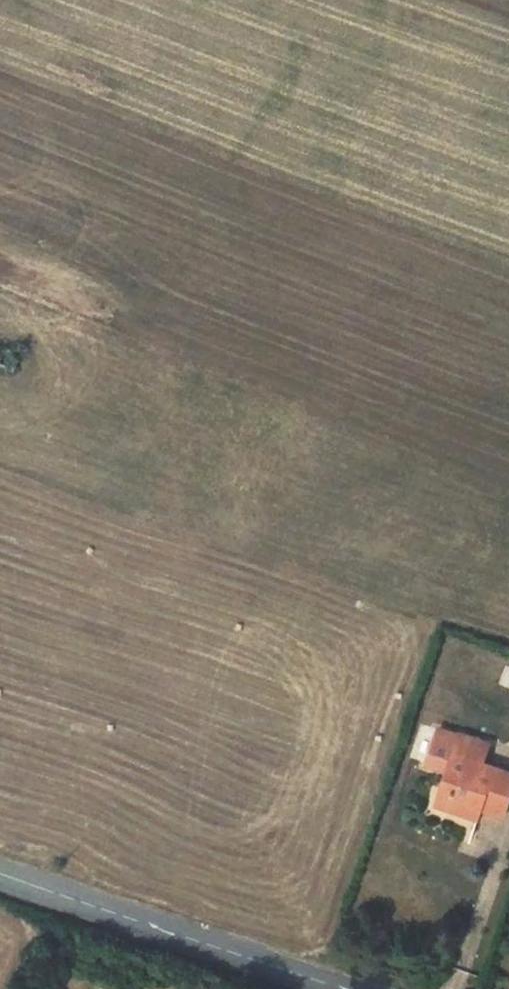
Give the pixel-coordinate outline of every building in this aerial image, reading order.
[(507,665),(500,683),(508,687),(508,666),(507,665)] [(462,734),(461,736),(440,729),(428,763),(449,771),(438,804),(466,814),(469,804),(482,808),(503,816),(508,800),(508,773),(488,766),(485,773),(480,771),(489,743),(488,742),(462,734)] [(478,818),(482,808),(469,804),(466,814),(478,818)]
